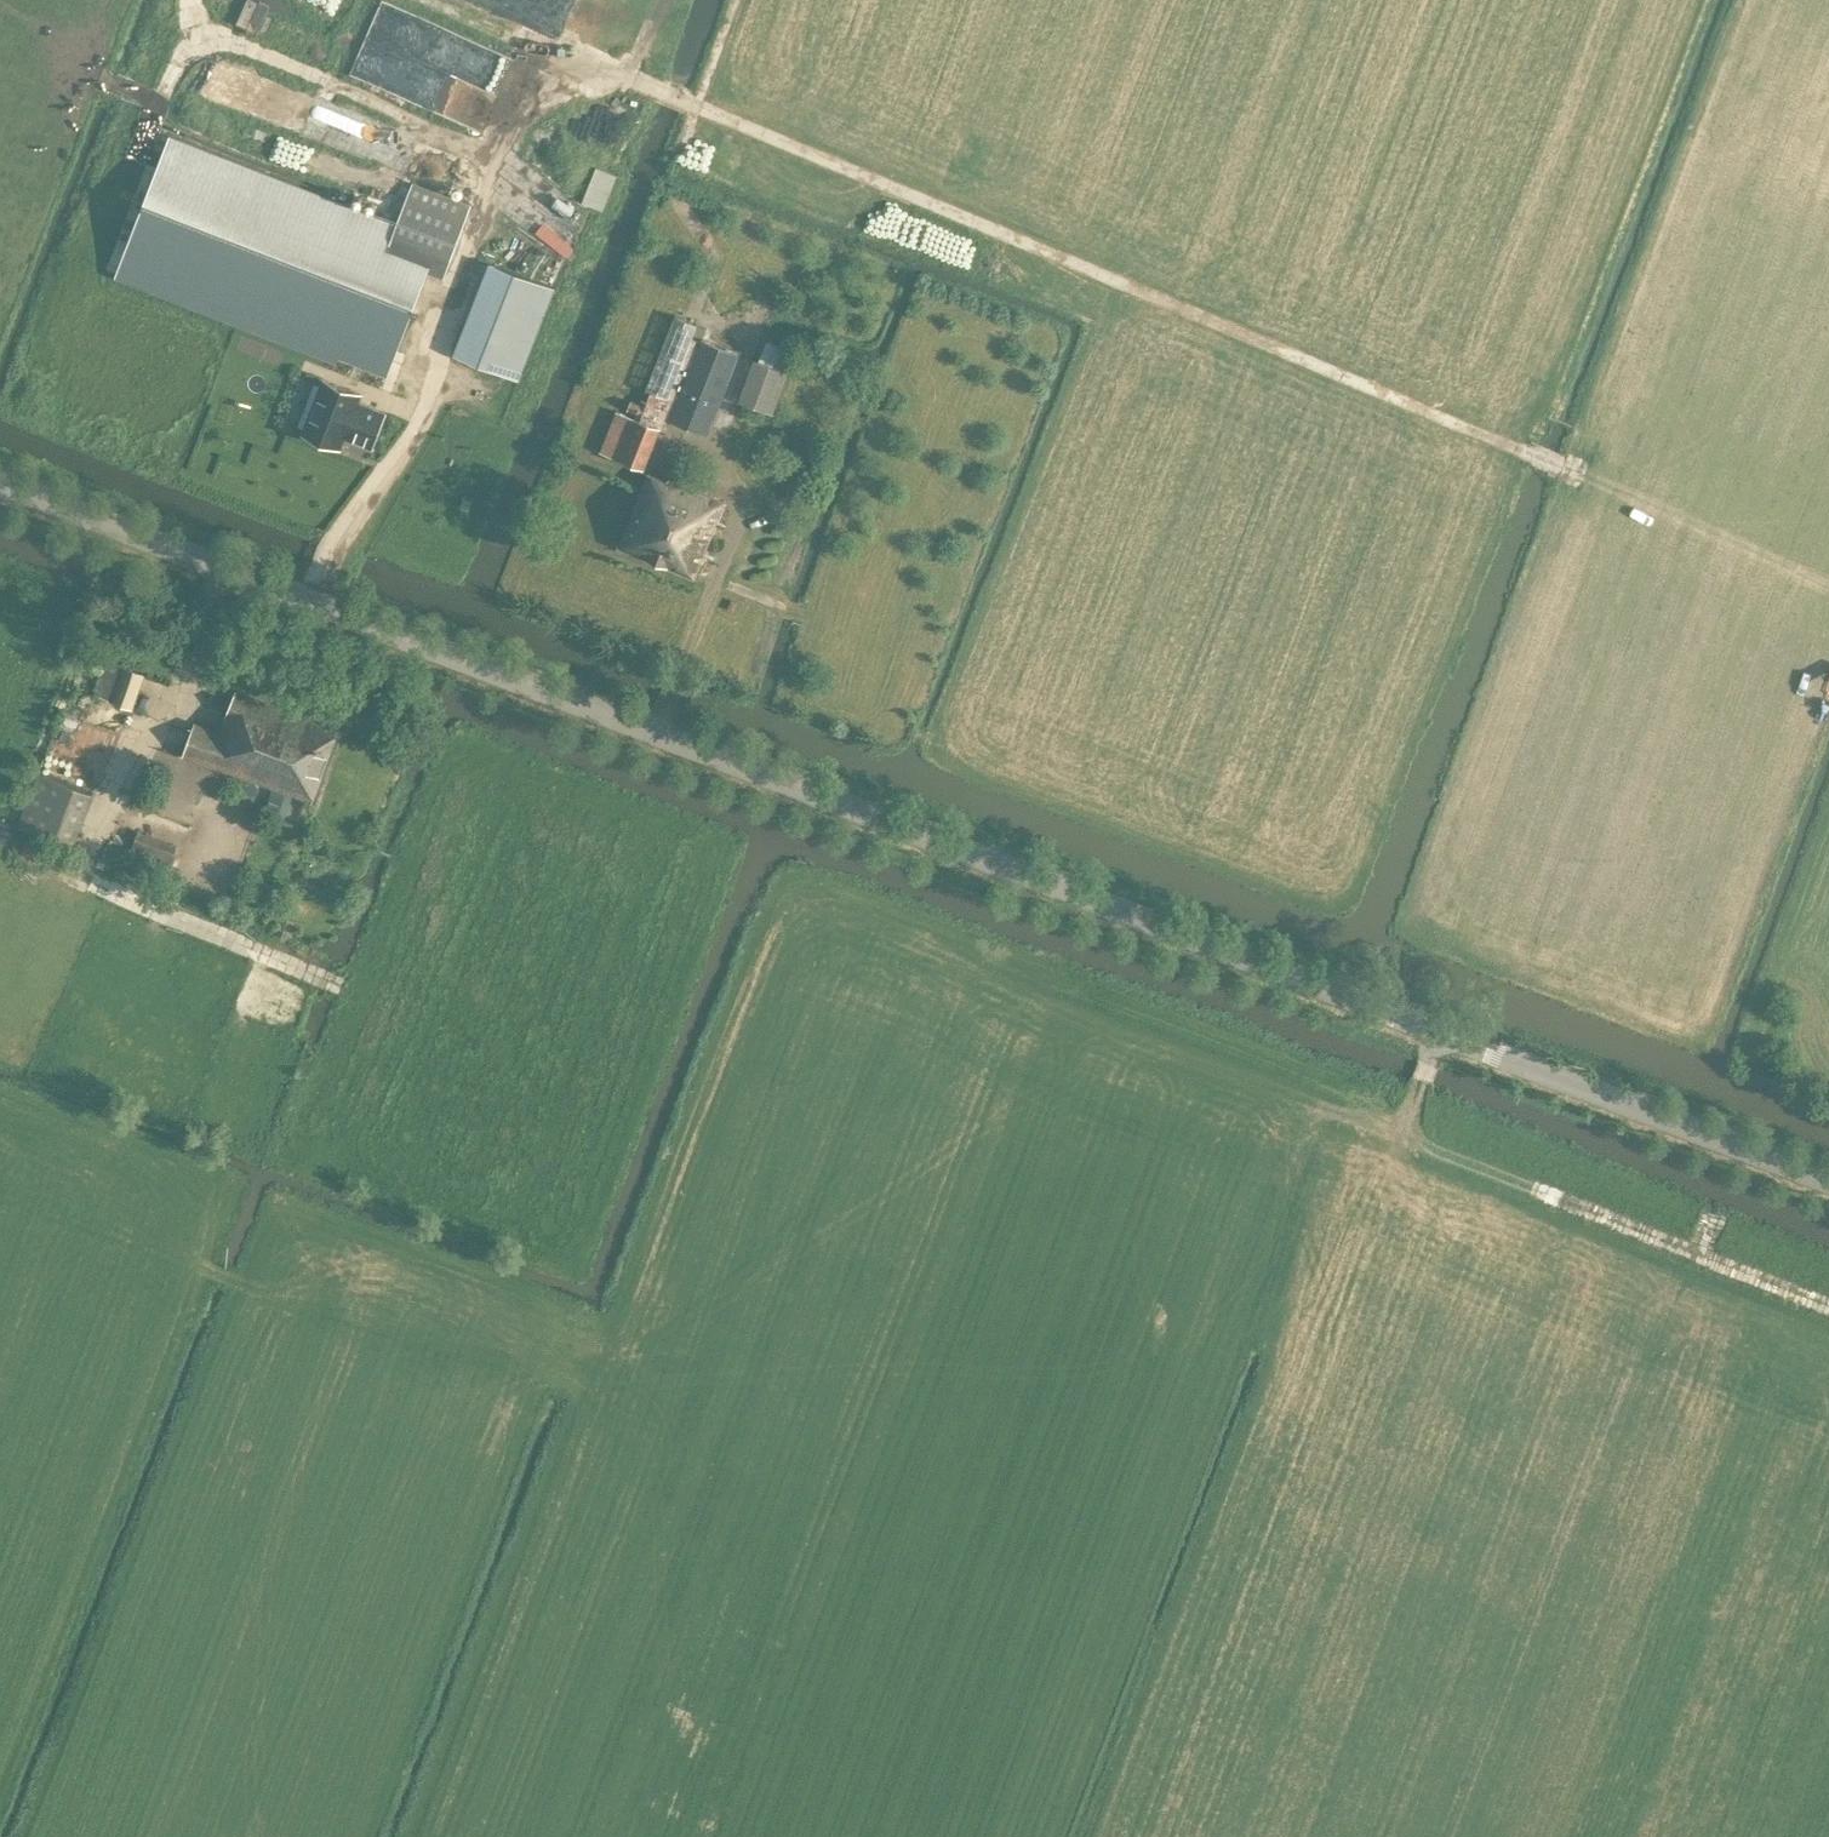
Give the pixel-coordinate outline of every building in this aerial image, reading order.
[(169,137),(116,275),(337,360),(339,355),(345,341),(393,359),(428,270),(444,276),(470,205),(413,183),(397,226),(169,137)] [(554,288),(490,263),(455,354),(518,378),(554,288)] [(698,324),(675,315),(646,388),(651,390),(647,400),(642,398),(640,403),(631,399),(627,409),(636,413),(635,417),(617,410),(600,451),(644,468),(659,428),(666,431),(671,419),(707,433),(739,352),(701,337),(700,340),(693,337),(698,324)] [(794,342),(782,337),(780,345),(767,340),(759,361),(783,370),(794,342)] [(362,394),(324,379),(303,433),(340,448),(345,437),(372,447),(386,412),(358,402),(362,394)] [(725,500),(671,478),(669,482),(649,473),(619,547),(694,578),(725,500)] [(145,676),(123,668),(108,662),(96,695),(132,709),(145,676)] [(315,804),(342,732),(237,693),(221,733),(197,723),(185,754),(315,804)] [(75,847),(95,793),(40,772),(19,825),(75,847)] [(139,831),(132,850),(173,865),(180,846),(139,831)] [(299,1115),(306,1098),(291,1092),(284,1108),(299,1115)]
